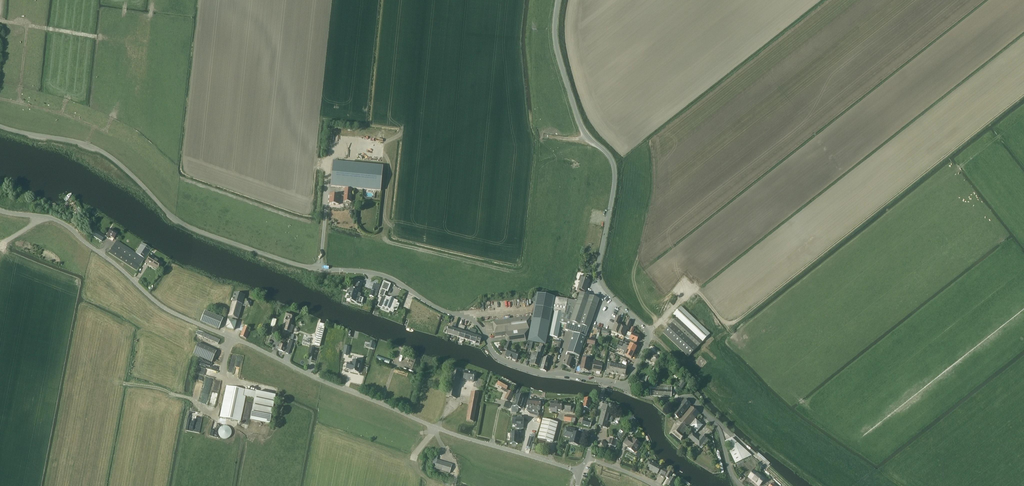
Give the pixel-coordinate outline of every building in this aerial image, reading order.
[(331,186),(381,191),(383,166),(333,162),(331,186)] [(18,182),(16,188),(36,197),(39,191),(18,182)] [(345,189),(344,201),(351,202),(352,190),(345,189)] [(329,204),(339,204),(340,195),(330,194),(329,204)] [(117,232),(111,229),(106,236),(108,238),(110,236),(114,238),(117,232)] [(92,235),(101,241),(105,236),(95,230),(92,235)] [(109,252),(137,270),(151,249),(142,242),(135,252),(117,240),(109,252)] [(146,262),(157,269),(162,262),(150,255),(146,262)] [(585,279),(586,277),(581,275),(579,281),(581,281),(577,290),(582,291),(582,290),(585,291),(589,281),(585,279)] [(349,294),(347,299),(356,302),(356,301),(359,301),(360,297),(358,297),(362,284),(363,282),(357,280),(357,283),(355,289),(350,288),(350,290),(349,290),(347,293),(349,294)] [(384,281),(381,289),(388,292),(391,284),(384,281)] [(229,313),(229,316),(238,318),(242,305),(243,306),(244,304),(250,306),(252,301),(246,299),(245,302),(243,302),(245,295),(235,292),(232,301),(233,301),(229,313)] [(379,302),(378,306),(381,308),(382,306),(390,310),(390,311),(393,312),(398,301),(394,300),(394,299),(390,297),(390,298),(389,299),(385,298),(386,296),(383,295),(383,294),(380,293),(378,298),(380,298),(378,302),(379,302)] [(577,302),(568,300),(565,314),(554,311),(549,336),(558,338),(560,323),(567,324),(565,330),(574,333),(567,352),(568,352),(579,356),(599,299),(580,293),(577,302)] [(565,314),(568,300),(537,294),(528,342),(540,344),(539,348),(542,349),(543,345),(546,345),(552,311),(554,311),(565,314)] [(681,307),(673,314),(677,318),(664,333),(689,357),(703,342),(710,334),(681,307)] [(223,319),(205,311),(201,321),(219,329),(223,319)] [(293,314),(287,312),(285,320),(288,321),(285,329),(292,332),(294,325),(292,325),(293,322),(291,321),(293,314)] [(612,332),(618,335),(621,326),(619,325),(618,325),(620,318),(617,316),(614,324),(615,324),(612,332)] [(531,317),(493,322),(495,334),(502,333),(502,336),(506,335),(507,342),(511,344),(526,342),(531,317)] [(226,328),(234,330),(237,321),(228,319),(226,328)] [(624,326),(621,326),(618,335),(624,337),(627,329),(628,330),(631,322),(628,321),(625,328),(624,328),(624,326)] [(320,325),(315,347),(319,348),(325,326),(320,325)] [(458,330),(455,329),(453,335),(459,337),(462,326),(460,325),(458,330)] [(241,336),(246,338),(251,328),(245,326),(241,336)] [(456,327),(453,326),(452,328),(445,326),(443,332),(453,335),(455,329),(456,327)] [(469,334),(466,333),(464,339),(470,341),(473,329),(471,328),(469,334)] [(474,335),(476,330),(473,329),(470,341),(476,343),(477,342),(480,343),(482,338),(474,335)] [(198,330),(196,334),(218,343),(220,339),(198,330)] [(632,334),(627,332),(624,337),(630,340),(636,342),(639,336),(632,334)] [(194,354),(212,363),(218,349),(199,340),(194,354)] [(507,342),(504,350),(508,351),(506,356),(516,360),(519,353),(510,349),(512,344),(511,344),(507,342)] [(629,347),(624,344),(622,347),(634,353),(637,347),(630,344),(629,347)] [(631,358),(634,353),(622,347),(621,350),(626,352),(625,355),(631,358)] [(537,355),(534,354),(530,364),(539,367),(544,349),(539,348),(537,355)] [(578,361),(579,356),(568,352),(567,356),(566,356),(562,365),(570,368),(573,359),(578,361)] [(376,359),(390,364),(391,360),(378,354),(376,359)] [(540,369),(546,371),(550,357),(546,356),(546,358),(544,357),(540,369)] [(580,369),(588,371),(591,358),(590,357),(590,356),(586,356),(583,356),(580,369)] [(347,363),(346,369),(349,369),(351,369),(350,371),(358,373),(361,361),(353,359),(352,364),(347,363)] [(592,371),(601,372),(602,364),(599,364),(600,362),(594,361),(592,371)] [(608,363),(607,369),(610,370),(609,373),(614,374),(616,364),(611,363),(610,364),(608,363)] [(469,380),(473,381),(475,373),(469,372),(469,370),(466,370),(465,373),(461,372),(452,370),(446,396),(456,398),(460,377),(464,378),(469,379),(469,380)] [(636,388),(645,391),(649,378),(647,377),(645,382),(644,382),(643,383),(641,382),(640,385),(637,384),(636,388)] [(504,399),(509,401),(513,393),(507,389),(509,385),(499,380),(497,384),(502,387),(501,389),(507,393),(504,399)] [(676,387),(681,390),(685,383),(681,380),(676,387)] [(220,417),(240,421),(246,396),(255,398),(251,419),(270,424),(276,396),(227,385),(220,417)] [(651,389),(650,396),(656,396),(661,396),(666,396),(671,397),(671,395),(674,395),(674,392),(672,392),(672,387),(668,387),(668,391),(666,391),(664,390),(664,387),(661,387),(656,387),(651,387),(649,386),(649,388),(651,389)] [(467,420),(474,421),(479,393),(471,392),(467,420)] [(517,395),(514,407),(521,409),(521,406),(523,406),(526,398),(517,395)] [(591,400),(584,398),(582,407),(584,408),(583,409),(587,410),(587,411),(590,412),(591,409),(589,409),(591,400)] [(539,411),(540,400),(529,399),(528,411),(535,413),(535,411),(539,411)] [(673,414),(678,419),(690,404),(685,400),(673,414)] [(554,409),(561,410),(562,403),(561,403),(561,402),(558,401),(558,402),(550,401),(550,409),(550,411),(553,412),(554,409)] [(603,402),(601,411),(602,411),(598,425),(607,427),(613,405),(603,402)] [(571,405),(565,404),(564,412),(573,413),(574,407),(571,406),(571,405)] [(677,425),(678,425),(672,433),(681,441),(684,437),(682,436),(689,428),(696,434),(703,425),(695,419),(699,413),(691,407),(677,425)] [(582,424),(591,426),(592,421),(583,419),(584,417),(581,416),(579,423),(582,424)] [(513,417),(512,424),(517,424),(517,428),(520,428),(521,425),(524,425),(524,418),(513,417)] [(558,423),(543,419),(538,438),(552,442),(558,423)] [(232,434),(232,433),(232,431),(231,430),(231,429),(230,428),(229,427),(228,426),(227,426),(225,426),(224,426),(223,426),(221,427),(220,427),(220,428),(219,429),(218,431),(218,432),(218,433),(219,435),(219,436),(220,437),(221,438),(222,438),(223,439),(225,439),(226,439),(227,439),(229,438),(230,437),(230,436),(231,435),(232,434)] [(563,434),(563,437),(570,438),(569,443),(579,446),(582,434),(575,432),(576,429),(568,427),(568,428),(566,427),(565,427),(565,428),(564,431),(563,434)] [(622,438),(625,432),(620,429),(617,435),(622,438)] [(511,432),(510,444),(518,444),(518,440),(520,440),(520,436),(518,436),(518,433),(511,432)] [(692,433),(688,438),(700,447),(706,439),(702,435),(699,438),(692,433)] [(533,442),(535,436),(530,435),(526,449),(530,450),(532,442),(533,442)] [(610,437),(608,445),(614,446),(616,447),(617,444),(618,439),(610,437)] [(638,446),(640,444),(633,439),(632,441),(627,437),(623,443),(627,446),(628,445),(629,446),(628,448),(634,452),(636,449),(637,449),(638,447),(638,446)] [(751,455),(732,438),(725,441),(735,463),(751,455)] [(600,450),(605,449),(607,444),(603,440),(597,441),(595,446),(600,450)] [(437,460),(438,456),(435,455),(432,464),(436,465),(435,468),(438,469),(450,473),(452,464),(437,460)] [(649,460),(646,465),(648,466),(647,470),(657,475),(658,473),(661,474),(660,476),(664,478),(667,471),(661,467),(655,464),(656,463),(654,462),(653,463),(652,462),(652,461),(649,460)] [(676,480),(671,477),(672,474),(668,471),(665,477),(669,479),(666,485),(668,485),(673,485),(676,480)] [(764,480),(754,471),(749,477),(759,485),(764,480)]
